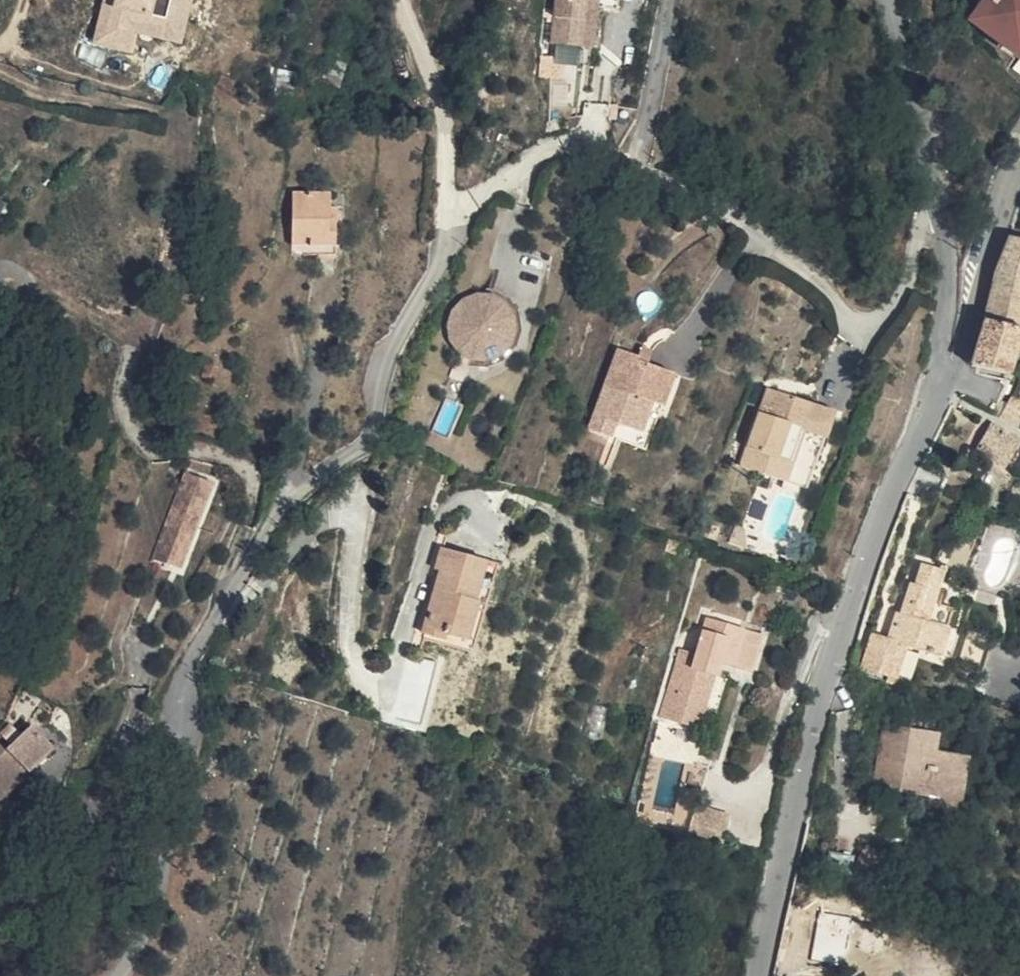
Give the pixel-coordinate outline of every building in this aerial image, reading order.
[(96,43),(137,53),(142,32),(184,42),(194,0),(118,0),(117,5),(106,2),(96,43)] [(555,40),(597,45),(602,4),(621,6),(622,0),(560,0),(555,40)] [(957,34),(1019,84),(1019,0),(984,0),(957,34)] [(314,243),(334,243),(334,219),(335,194),(297,193),(296,238),(314,239),(314,243)] [(343,219),(334,219),(334,243),(343,243),(343,219)] [(1006,250),(1019,253),(1019,235),(1015,234),(1006,250)] [(1019,276),(1019,253),(1006,250),(1005,252),(999,270),(1019,276)] [(995,289),(1019,296),(1019,276),(999,270),(995,289)] [(995,289),(990,307),(1019,315),(1019,296),(995,289)] [(506,299),(500,306),(510,313),(516,308),(506,299)] [(471,307),(465,313),(460,322),(458,332),(459,340),(463,349),(473,358),(482,361),(498,359),(507,354),(512,348),(516,338),(517,328),(515,320),(510,313),(500,306),(493,303),(481,303),(471,307)] [(990,307),(987,322),(1019,330),(1019,315),(990,307)] [(1019,348),(1019,330),(987,322),(980,349),(971,367),(1012,377),(1019,348)] [(657,347),(644,343),(640,354),(652,358),(657,347)] [(640,354),(622,348),(593,429),(613,436),(619,419),(644,428),(654,400),(666,404),(677,372),(651,363),(652,358),(640,354)] [(473,358),(466,376),(476,380),(482,361),(473,358)] [(817,401),(770,385),(744,460),(791,476),(809,424),(817,401)] [(666,404),(654,400),(644,428),(619,419),(613,436),(650,449),(666,404)] [(839,408),(817,401),(809,424),(831,431),(839,408)] [(1019,465),(989,449),(975,472),(1008,488),(1019,465)] [(174,516),(200,525),(207,508),(198,505),(208,477),(190,471),(174,516)] [(217,480),(208,477),(198,505),(207,508),(217,480)] [(200,525),(174,516),(158,560),(177,566),(187,538),(195,541),(200,525)] [(195,541),(187,538),(177,566),(185,569),(195,541)] [(492,560),(448,547),(426,630),(467,642),(492,560)] [(943,592),(922,584),(913,607),(910,606),(900,634),(896,633),(885,662),(936,681),(947,653),(942,652),(949,631),(932,624),(943,592)] [(765,639),(705,624),(694,662),(678,658),(660,725),(695,735),(710,683),(721,686),(725,670),(755,678),(765,639)] [(721,686),(710,683),(695,735),(706,737),(721,686)] [(35,720),(9,743),(0,752),(0,797),(58,742),(35,720)] [(941,730),(891,722),(881,783),(942,793),(940,803),(960,807),(969,753),(938,749),(941,730)] [(746,823),(709,815),(701,843),(737,853),(746,823)]
